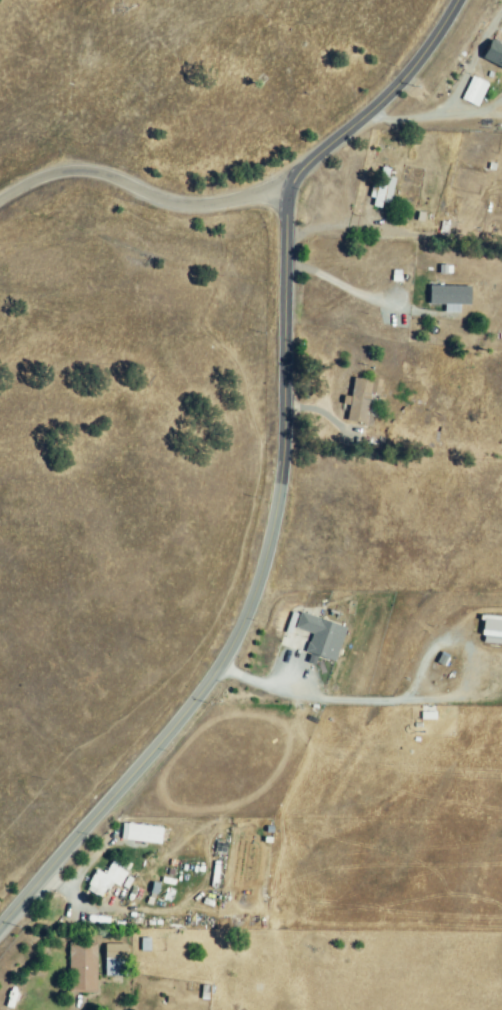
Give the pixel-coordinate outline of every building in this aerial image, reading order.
[(492,41),(501,45),(501,65),(485,57),(492,41)] [(465,99),(475,79),(488,85),(479,105),(465,99)] [(384,198),(380,207),(371,204),(384,168),(391,170),(388,178),(396,181),(390,200),(384,198)] [(471,304),(433,303),(433,288),(471,288),(471,304)] [(365,422),(348,420),(354,380),(380,383),(379,394),(369,393),(365,422)] [(310,651),(316,634),(299,627),(304,615),(346,631),(335,661),(310,651)] [(486,618),(501,619),(501,642),(485,640),(486,618)] [(124,839),(125,825),(162,830),(160,843),(124,839)] [(96,897),(88,883),(118,864),(122,871),(116,874),(121,881),(96,897)] [(96,945),(96,992),(71,992),(72,944),(96,945)] [(108,946),(125,945),(126,976),(108,976),(108,946)]
